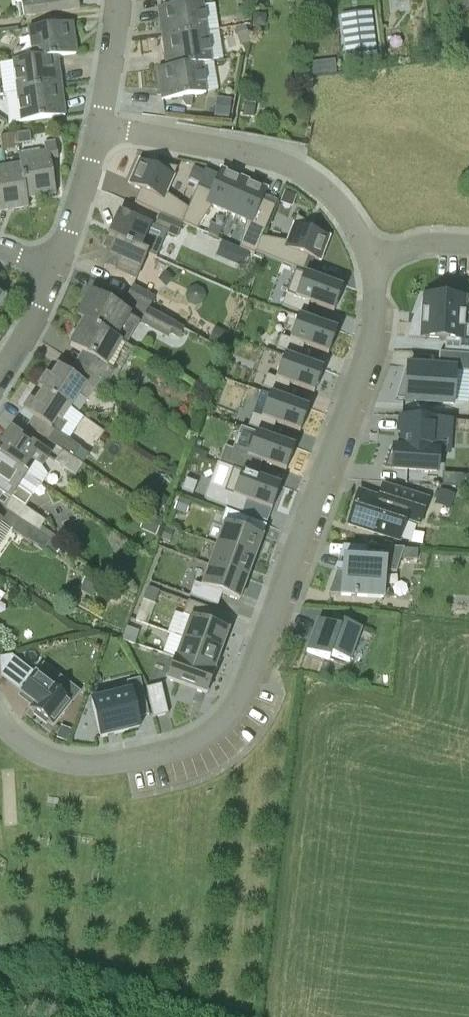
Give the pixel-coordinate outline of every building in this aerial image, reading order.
[(26,2),(21,3),(23,15),(47,12),(44,0),(25,0),(26,2)] [(60,11),(80,8),(79,0),(44,0),(47,12),(60,11)] [(461,12),(468,11),(468,0),(460,0),(461,12)] [(163,38),(207,32),(203,3),(178,6),(159,9),(163,38)] [(247,21),(246,8),(236,9),(237,21),(246,21),(247,21)] [(342,14),(348,63),(349,63),(376,59),(370,11),(342,14)] [(12,63),(57,57),(76,54),(72,23),(27,29),(31,58),(12,61),(12,63)] [(236,31),(239,39),(249,37),(246,27),(236,30),(236,31)] [(167,68),(210,61),(207,32),(163,38),(167,68)] [(16,92),(61,86),(57,57),(12,63),(16,92)] [(182,97),(206,94),(202,65),(211,63),(210,61),(167,68),(158,69),(162,100),(182,97)] [(319,62),(307,63),(308,76),(320,75),(319,63),(319,62)] [(20,122),(45,118),(64,116),(61,86),(16,92),(20,122)] [(183,97),(183,103),(186,108),(191,108),(192,98),(183,97)] [(213,117),(229,119),(232,99),(216,97),(213,117)] [(253,118),(255,104),(244,103),(242,116),(253,118)] [(31,143),(29,132),(17,134),(18,145),(31,143)] [(1,136),(2,146),(12,144),(11,135),(1,136)] [(56,194),(50,161),(58,159),(56,141),(44,143),(45,151),(36,152),(20,155),(27,199),(56,194)] [(20,155),(18,156),(19,163),(0,166),(0,212),(28,207),(27,199),(20,155)] [(159,216),(182,226),(189,210),(167,195),(177,171),(157,167),(156,171),(139,163),(129,188),(140,192),(135,205),(159,216)] [(195,168),(190,178),(199,182),(203,171),(195,168)] [(211,210),(228,217),(243,182),(219,172),(209,196),(197,191),(189,210),(182,226),(182,227),(196,233),(211,210)] [(256,216),(266,192),(243,182),(228,217),(244,224),(238,251),(254,257),(255,253),(254,253),(261,238),(268,221),(256,216)] [(151,225),(137,220),(119,212),(108,237),(147,256),(148,253),(142,250),(151,225)] [(176,238),(177,238),(182,227),(182,226),(159,216),(154,229),(176,238)] [(254,253),(255,253),(299,269),(305,271),(310,258),(321,262),(330,238),(313,231),(314,228),(297,217),(287,242),(261,238),(254,253)] [(136,280),(147,256),(108,237),(104,248),(111,251),(104,267),(123,275),(136,280)] [(236,250),(231,262),(242,267),(247,255),(236,250)] [(312,304),(336,312),(344,289),(306,275),(297,298),(288,295),(284,307),(299,312),(308,316),(312,304)] [(126,299),(147,311),(154,298),(133,285),(126,299)] [(84,321),(116,341),(131,315),(91,293),(77,317),(84,321)] [(468,299),(423,296),(417,313),(420,314),(420,324),(413,323),(408,337),(445,339),(444,353),(468,355),(468,327),(466,327),(460,326),(460,316),(467,317),(468,317),(468,299)] [(170,336),(174,327),(147,311),(141,322),(140,322),(139,323),(149,329),(168,339),(170,336)] [(306,343),(330,352),(339,329),(300,315),(291,338),(282,335),(278,346),(293,352),(302,355),(306,343)] [(108,365),(121,344),(116,341),(84,321),(70,346),(81,352),(75,363),(93,375),(105,383),(107,384),(116,370),(108,365)] [(170,336),(179,340),(184,329),(175,324),(174,327),(170,336)] [(215,328),(208,341),(224,349),(230,337),(215,328)] [(396,400),(453,404),(455,371),(468,372),(468,355),(444,353),(438,353),(438,369),(405,367),(396,400)] [(292,383),(316,392),(324,369),(285,354),(277,378),(268,374),(263,386),(278,392),(287,395),(292,383)] [(72,408),(80,396),(93,375),(75,363),(69,373),(58,366),(51,378),(46,374),(39,386),(72,408)] [(61,423),(72,408),(39,386),(38,387),(43,390),(35,403),(30,399),(23,410),(34,418),(27,428),(52,444),(59,434),(51,429),(57,420),(61,423)] [(277,422),(301,431),(310,407),(271,393),(263,417),(253,413),(249,425),(264,431),(273,434),(277,422)] [(394,446),(385,465),(393,466),(437,469),(438,448),(433,448),(434,432),(450,433),(451,420),(401,417),(400,430),(404,431),(403,446),(394,446)] [(28,441),(11,430),(0,447),(0,458),(28,476),(30,472),(29,471),(33,464),(41,469),(49,456),(28,441)] [(263,462),(287,470),(295,447),(257,433),(248,456),(239,453),(235,465),(250,470),(259,474),(263,462)] [(83,465),(62,451),(54,462),(75,476),(83,465)] [(28,476),(0,458),(0,505),(53,539),(54,537),(41,528),(45,521),(25,508),(40,485),(27,477),(28,476)] [(225,492),(273,510),(281,487),(233,469),(225,492)] [(182,490),(193,494),(197,484),(186,480),(182,490)] [(348,525),(399,541),(406,520),(420,525),(428,499),(389,487),(386,497),(383,497),(380,498),(358,492),(348,525)] [(434,505),(450,510),(455,494),(439,489),(434,505)] [(184,513),(186,514),(190,504),(188,503),(178,499),(175,510),(184,513)] [(53,539),(0,505),(0,524),(1,524),(44,553),(53,539)] [(217,545),(255,559),(262,537),(245,531),(249,519),(225,511),(221,523),(225,524),(217,545)] [(142,529),(155,535),(161,522),(147,516),(142,529)] [(161,539),(169,542),(173,532),(174,530),(169,527),(166,526),(165,529),(161,539)] [(210,566),(247,580),(255,559),(217,545),(210,566)] [(367,547),(366,561),(344,559),(343,573),(336,573),(326,594),(389,598),(391,574),(402,575),(408,549),(367,547)] [(247,580),(210,566),(202,586),(194,584),(190,597),(217,607),(222,595),(239,601),(247,580)] [(80,590),(93,596),(99,582),(87,576),(80,590)] [(143,600),(155,604),(159,591),(148,587),(143,600)] [(183,638),(221,652),(229,631),(211,624),(215,612),(188,602),(183,615),(190,618),(183,638)] [(135,621),(147,625),(151,616),(138,612),(135,621)] [(343,622),(341,629),(318,621),(307,652),(329,660),(331,655),(349,662),(361,629),(343,622)] [(122,640),(135,645),(139,632),(127,627),(122,640)] [(183,638),(176,658),(214,672),(221,652),(183,638)] [(1,678),(15,659),(12,656),(0,658),(0,668),(1,678)] [(214,672),(176,658),(175,658),(167,680),(207,695),(215,672),(214,672)] [(53,725),(71,702),(35,674),(20,693),(33,703),(30,708),(36,712),(34,714),(46,724),(48,721),(53,725)] [(137,729),(135,719),(148,715),(139,679),(126,682),(128,693),(90,703),(99,739),(106,737),(105,732),(112,731),(113,735),(127,731),(137,729)] [(153,718),(168,714),(160,685),(145,689),(153,718)]
